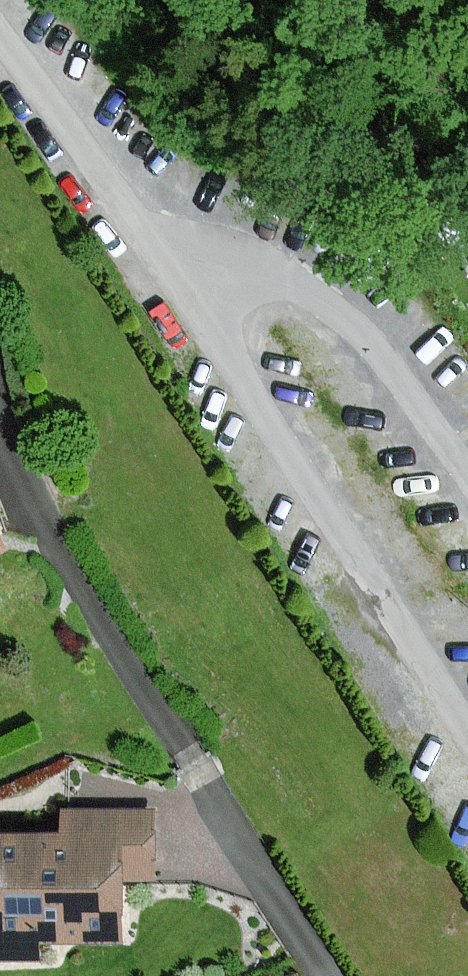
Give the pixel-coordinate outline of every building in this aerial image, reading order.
[(118,878),(153,878),(153,816),(64,816),(64,838),(0,838),(0,956),(36,956),(36,938),(118,938),(118,878)]
